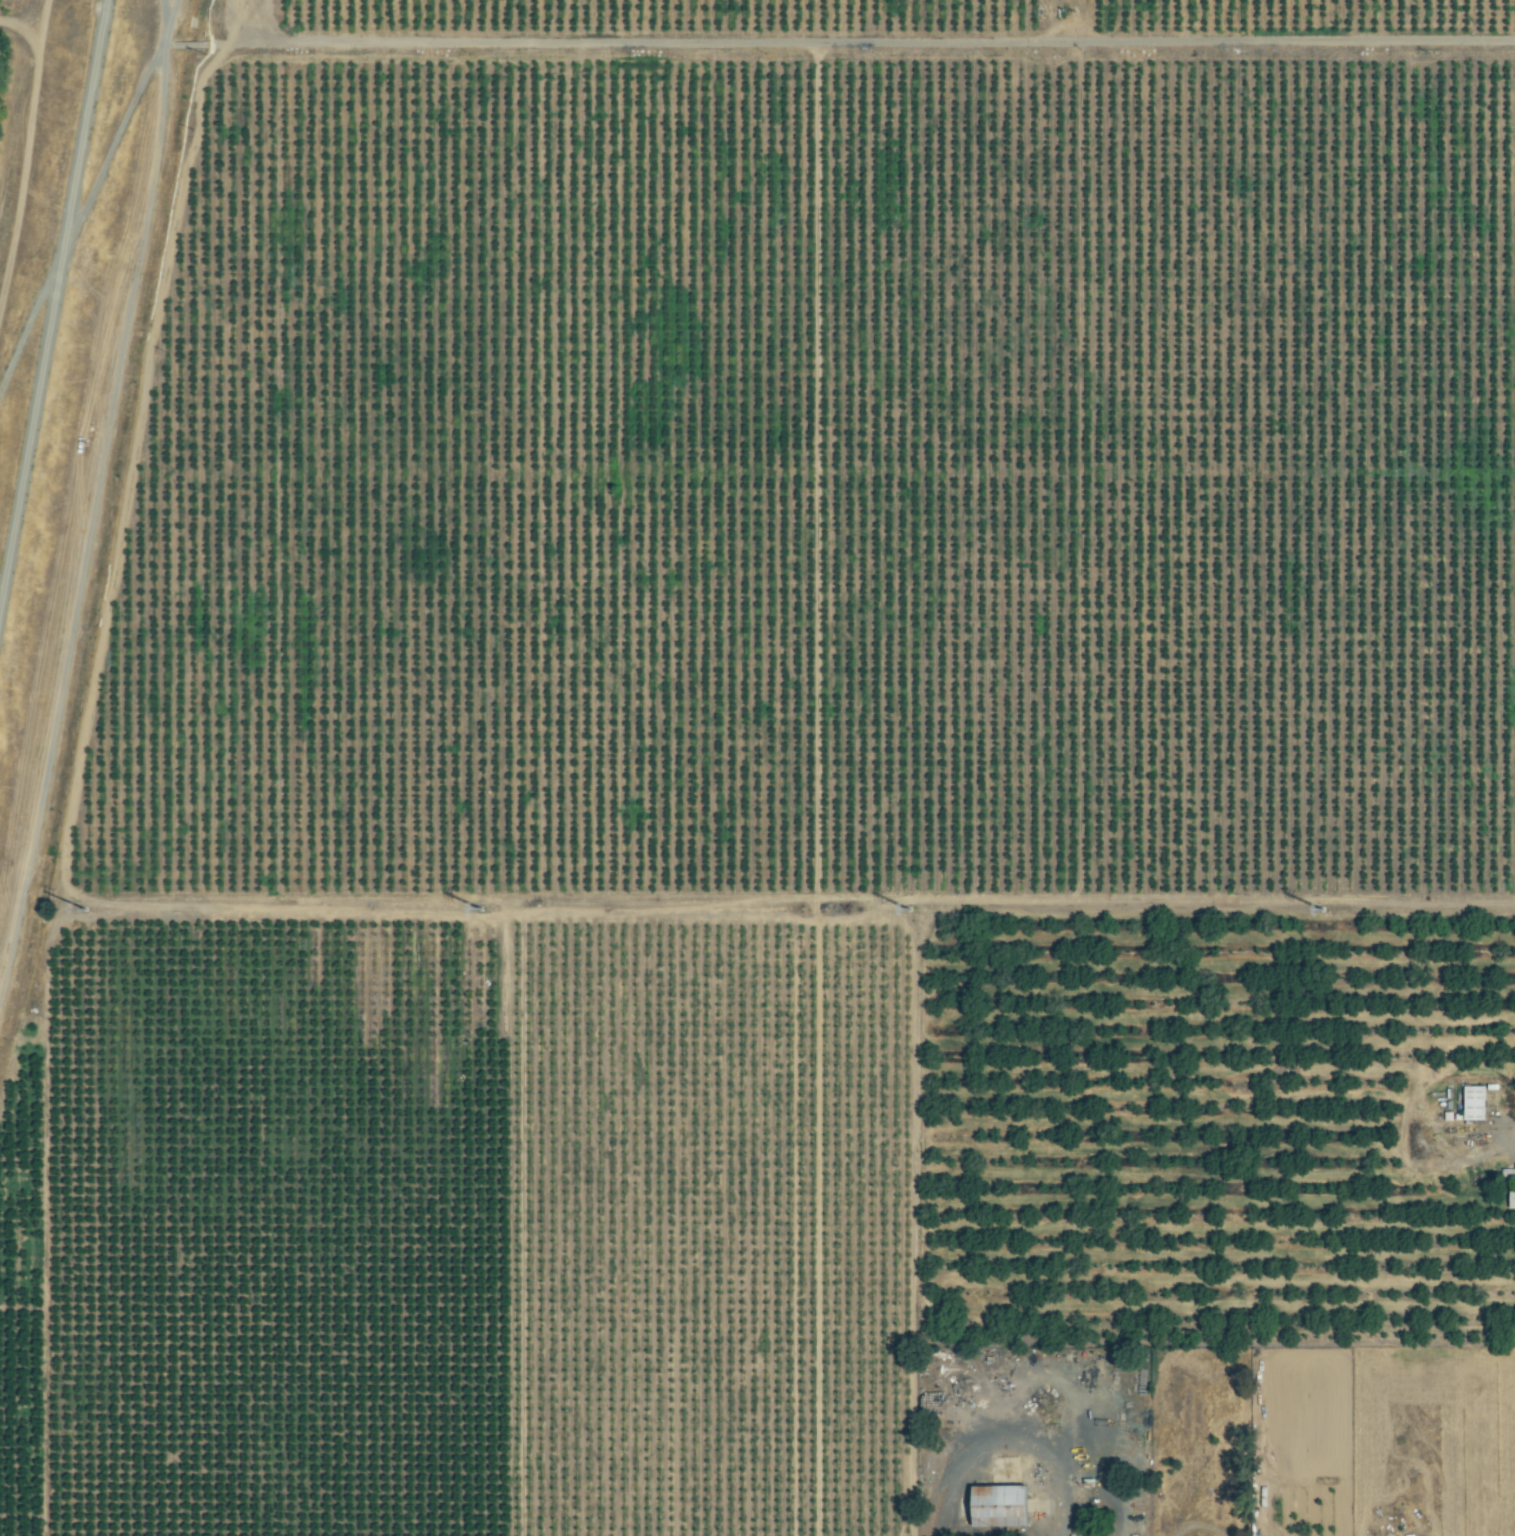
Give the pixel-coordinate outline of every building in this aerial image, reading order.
[(1486,1087),(1465,1086),(1465,1120),(1486,1121),(1486,1087)] [(1503,1165),(1503,1180),(1514,1179),(1514,1165),(1503,1165)] [(976,1526),(1031,1526),(1030,1485),(976,1485),(976,1526)]
